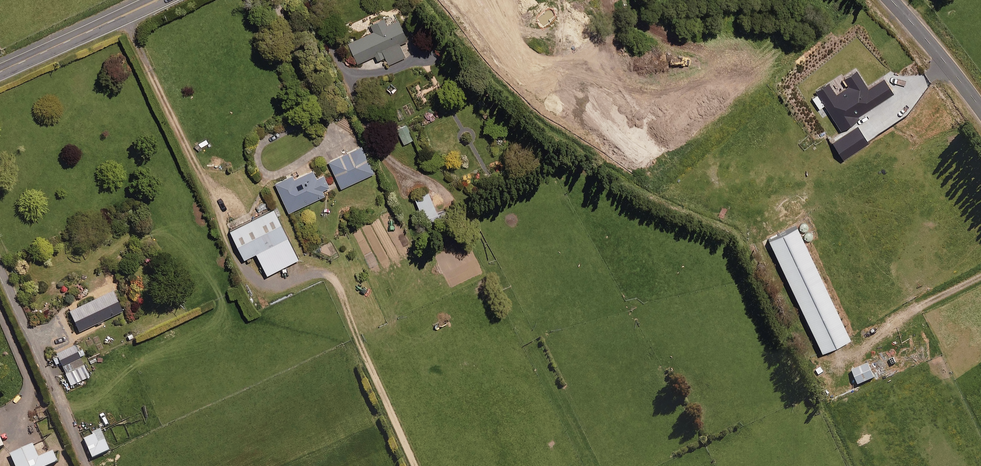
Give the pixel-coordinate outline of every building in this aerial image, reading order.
[(386,23),(383,16),(370,22),(373,30),(348,41),(357,61),(375,53),(377,58),(384,55),(387,63),(404,55),(398,42),(407,38),(398,18),(386,23)] [(373,171),(361,144),(328,160),(340,186),(373,171)] [(316,176),(312,168),(293,177),(291,173),(274,181),(288,210),(324,193),(322,188),(329,185),(323,173),(316,176)] [(434,209),(428,191),(414,196),(420,214),(434,209)] [(255,250),(287,234),(273,206),(229,228),(243,256),(255,250)] [(850,335),(797,224),(769,237),(822,349),(850,335)] [(287,234),(255,250),(266,272),(298,256),(287,234)] [(78,330),(95,322),(96,324),(104,320),(103,318),(121,309),(111,289),(68,310),(78,330)] [(76,351),(72,344),(56,353),(65,371),(82,363),(78,356),(84,353),(81,348),(76,351)] [(875,376),(869,362),(852,369),(858,383),(875,376)] [(109,450),(100,428),(92,432),(93,434),(84,438),(92,457),(109,450)] [(32,443),(10,453),(15,465),(44,465),(57,460),(52,450),(38,456),(32,443)]
